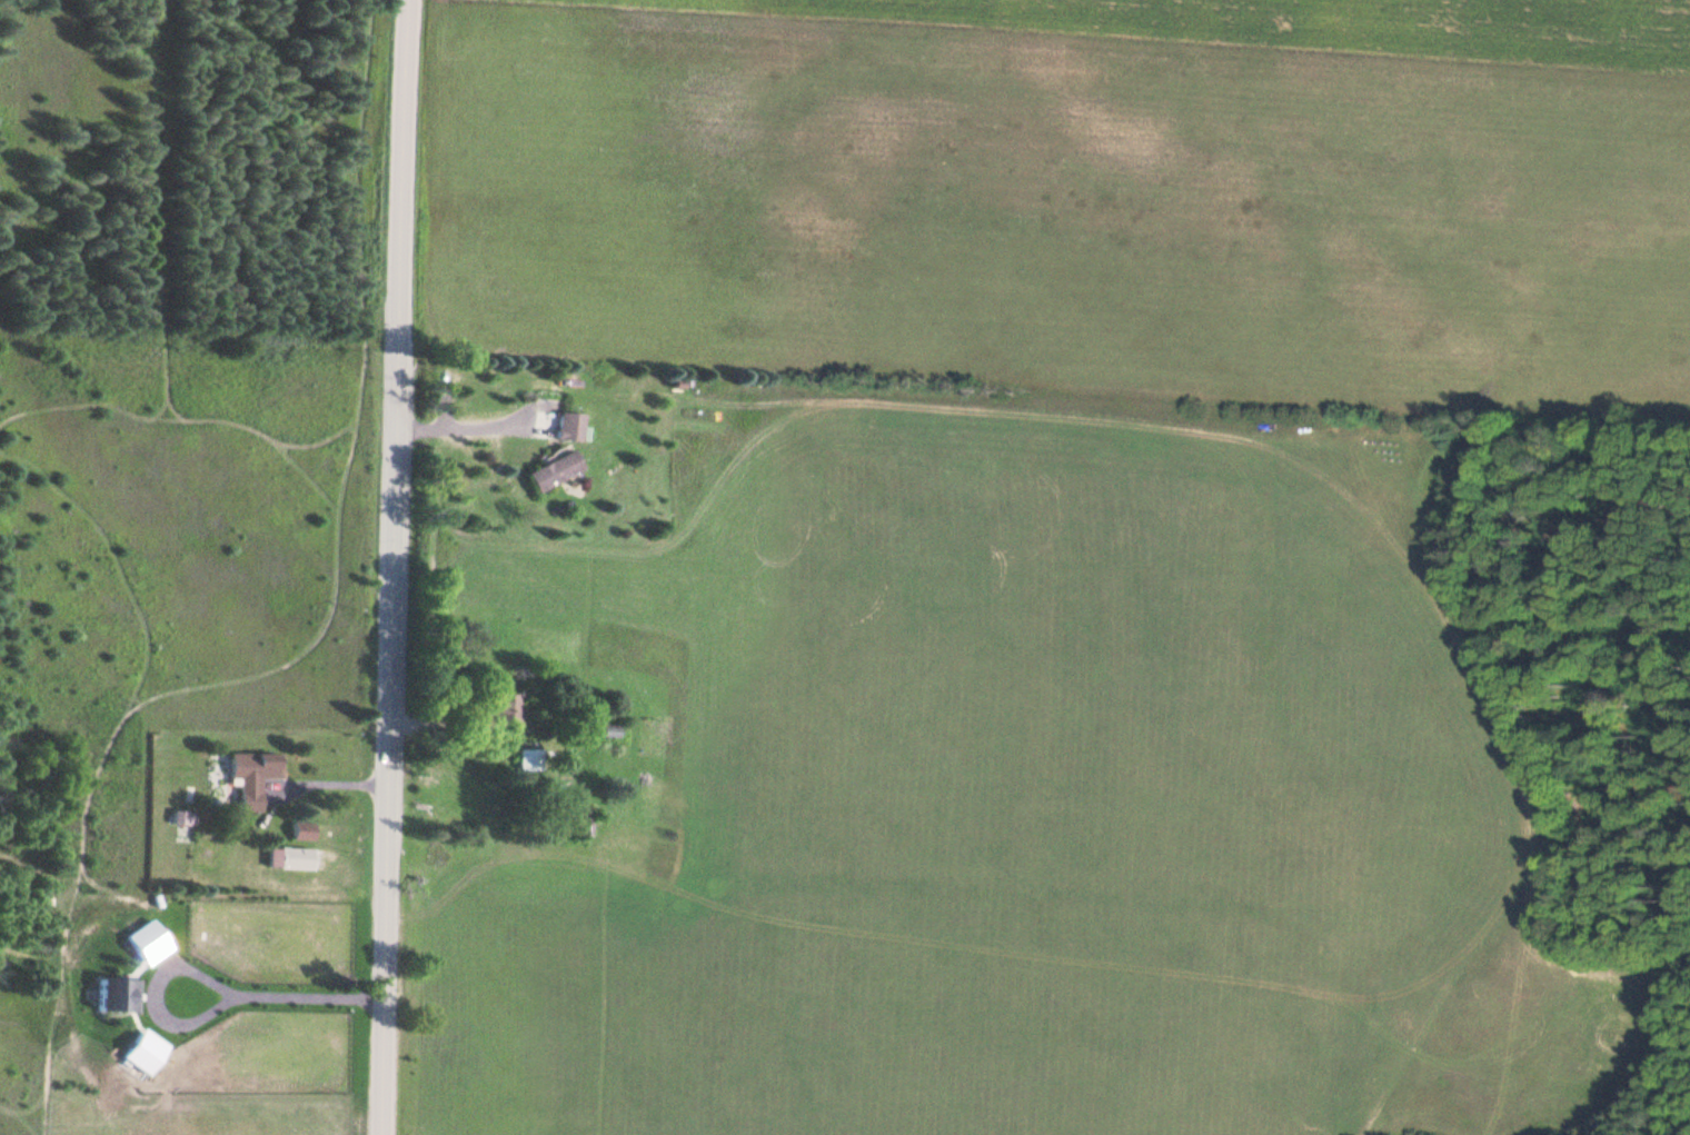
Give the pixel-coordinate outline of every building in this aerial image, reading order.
[(581,439),(581,411),(556,411),(556,439),(581,439)] [(532,489),(579,470),(570,449),(523,468),(532,489)] [(483,721),(528,721),(528,708),(516,708),(516,692),(483,692),(483,721)] [(517,769),(538,769),(538,747),(517,747),(517,769)] [(259,776),(279,776),(279,752),(238,752),(238,810),(259,810),(259,776)] [(190,811),(170,811),(170,822),(190,822),(190,811)] [(311,822),(292,821),(292,836),(311,837),(311,822)] [(311,846),(277,846),(277,867),(311,867),(311,846)]
